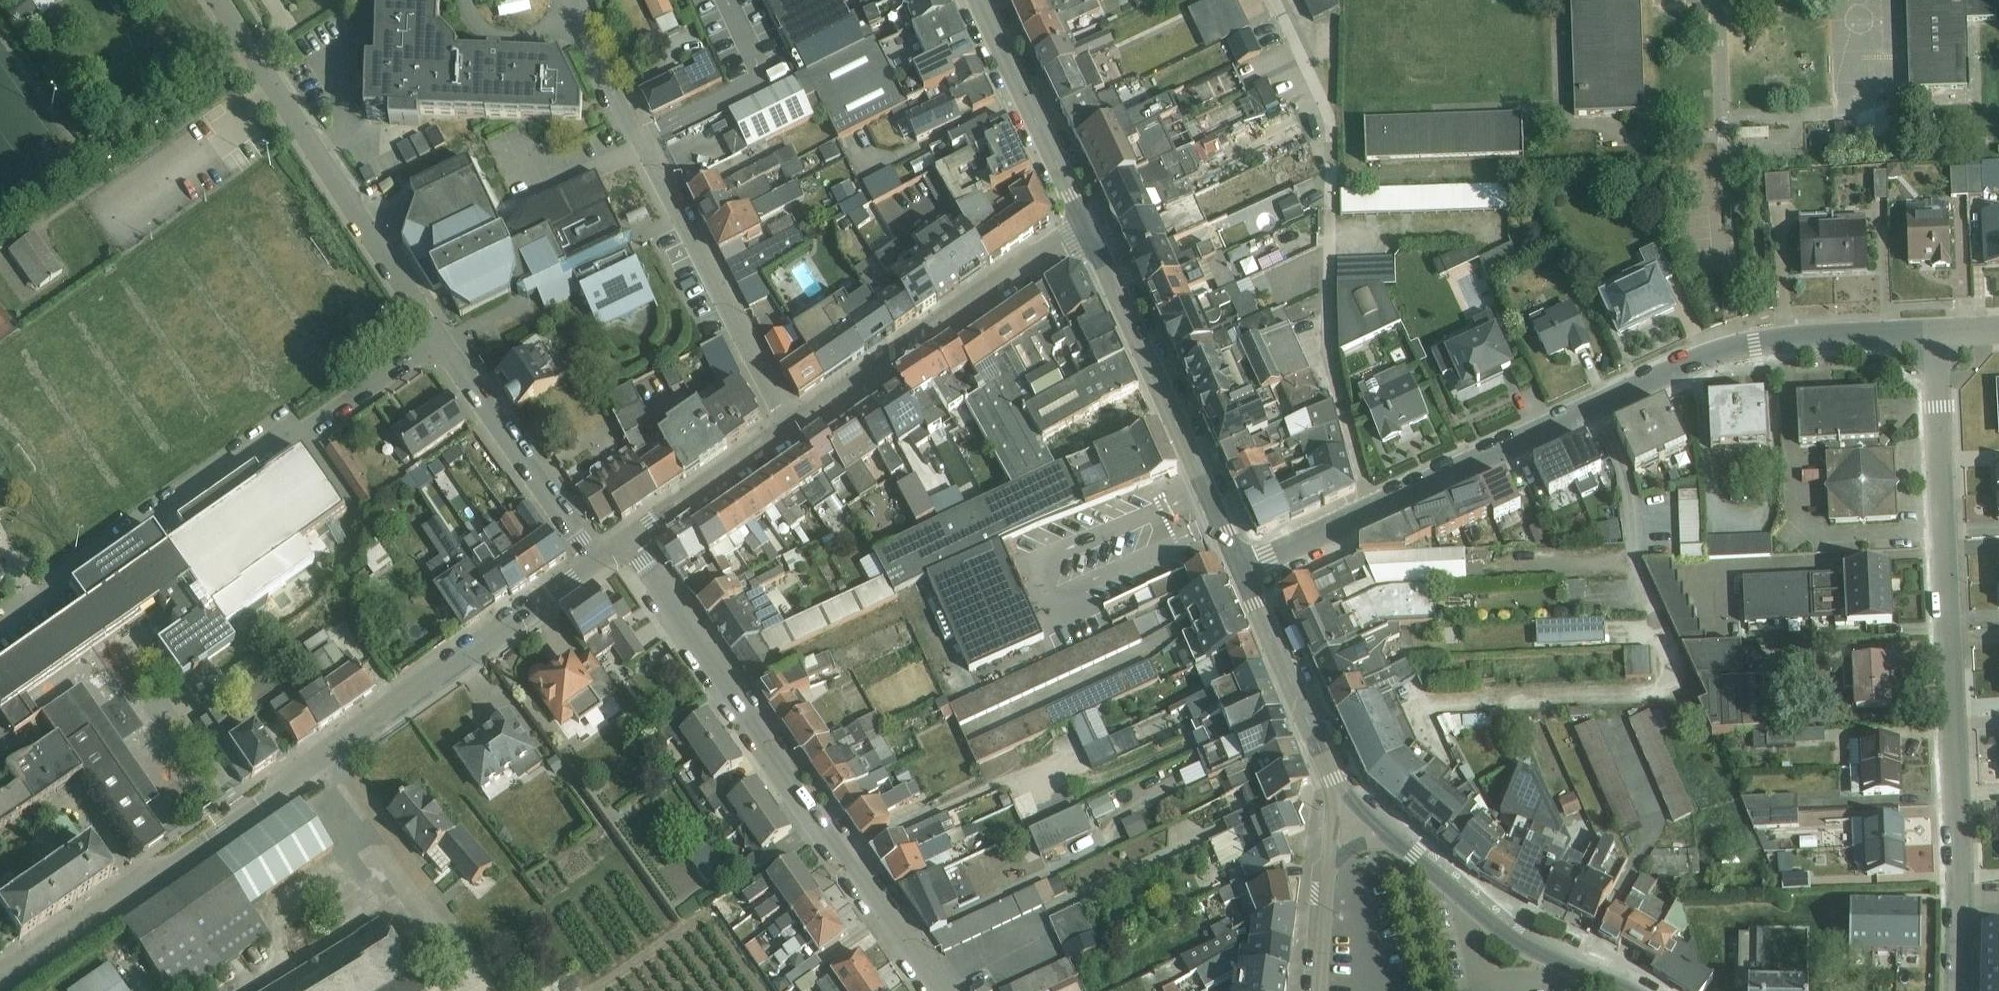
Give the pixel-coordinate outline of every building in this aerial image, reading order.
[(10,2),(3,8),(18,28),(25,22),(37,13),(41,19),(66,0),(13,0),(10,2)] [(366,96),(366,113),(391,114),(390,125),(420,126),(420,115),(456,116),(487,117),(522,119),(553,121),(582,122),(583,103),(559,55),(551,59),(503,57),(503,53),(489,52),(489,56),(458,55),(458,48),(442,31),(439,31),(440,0),(379,0),(376,61),(367,61),(366,96)] [(642,1),(655,25),(676,15),(668,0),(643,0),(642,1)] [(865,46),(854,22),(851,17),(843,0),(771,0),(781,21),(773,24),(791,58),(798,55),(808,74),(865,46)] [(864,0),(859,14),(851,17),(854,22),(864,17),(906,0),(864,0)] [(954,16),(948,3),(944,5),(942,0),(906,0),(864,17),(871,31),(892,23),(901,40),(954,16)] [(1025,36),(1096,4),(1099,2),(1098,0),(1009,0),(1025,36)] [(1204,3),(1188,11),(1206,50),(1249,29),(1235,0),(1211,0),(1204,3)] [(1303,0),(1314,22),(1340,9),(1335,0),(1303,0)] [(1576,116),(1645,115),(1641,0),(1572,0),(1576,116)] [(1909,92),(1969,90),(1968,23),(1996,22),(1995,0),(1906,0),(1909,92)] [(1096,4),(1025,36),(1035,57),(1073,39),(1068,28),(1100,13),(1096,4)] [(767,142),(786,134),(826,114),(838,141),(840,140),(893,113),(902,108),(909,105),(925,96),(931,108),(952,98),(962,93),(954,76),(977,64),(968,46),(954,16),(901,40),(881,50),(876,41),(865,46),(808,74),(730,112),(739,132),(725,140),(734,158),(767,142)] [(865,46),(876,41),(871,31),(864,17),(854,22),(865,46)] [(1252,32),(1226,44),(1237,66),(1262,54),(1252,32)] [(1073,39),(1035,57),(1046,79),(1090,58),(1115,46),(1109,35),(1078,49),(1073,39)] [(657,87),(642,94),(653,116),(723,82),(709,53),(693,61),(697,68),(686,73),(684,69),(655,82),(657,87)] [(1090,58),(1046,79),(1061,111),(1080,102),(1099,93),(1105,90),(1090,58)] [(977,64),(954,76),(962,93),(985,82),(977,64)] [(1261,78),(1241,83),(1248,111),(1268,106),(1261,78)] [(962,93),(952,98),(963,122),(996,104),(985,82),(962,93)] [(1077,142),(1128,116),(1113,87),(1105,90),(1099,93),(1080,102),(1061,111),(1077,142)] [(1240,92),(1186,114),(1195,137),(1249,115),(1240,92)] [(952,98),(931,108),(929,108),(941,134),(964,123),(963,122),(952,98)] [(902,108),(893,113),(897,123),(906,141),(915,137),(918,144),(941,134),(929,108),(921,112),(918,105),(909,108),(909,105),(902,108)] [(1175,158),(1177,157),(1152,105),(1150,106),(1128,116),(1077,142),(1084,156),(1085,159),(1089,166),(1090,169),(1091,169),(1094,176),(1097,182),(1101,189),(1102,192),(1142,174),(1175,158)] [(1455,114),(1455,105),(1434,105),(1434,114),(1455,114)] [(1523,117),(1365,122),(1366,163),(1524,158),(1523,117)] [(971,155),(1011,134),(1004,118),(989,125),(988,123),(945,144),(942,145),(945,153),(953,149),(954,151),(967,145),(971,155)] [(726,199),(765,179),(800,161),(789,141),(786,134),(767,142),(775,159),(722,186),(719,178),(713,180),(708,171),(684,183),(699,213),(726,199)] [(938,172),(951,195),(959,209),(983,198),(1016,182),(1031,175),(1028,168),(1011,134),(971,155),(959,161),(938,172)] [(808,143),(814,160),(832,154),(827,137),(808,143)] [(1142,174),(1102,192),(1120,230),(1127,226),(1154,216),(1185,203),(1194,199),(1195,198),(1196,198),(1195,195),(1190,183),(1200,178),(1197,171),(1226,158),(1217,138),(1201,144),(1200,142),(1190,146),(1192,150),(1187,152),(1177,157),(1175,158),(1142,174)] [(922,181),(913,160),(897,168),(908,188),(922,181)] [(1901,165),(1888,166),(1889,179),(1902,178),(1901,165)] [(1966,169),(1968,197),(1984,197),(1982,168),(1966,169)] [(892,169),(864,184),(875,204),(903,189),(892,169)] [(1968,197),(1966,169),(1951,169),(1952,197),(1968,197)] [(951,195),(938,172),(936,173),(934,174),(923,180),(936,203),(951,195)] [(1887,172),(1874,172),(1876,201),(1888,200),(1887,172)] [(418,202),(403,243),(434,291),(442,287),(445,285),(454,303),(461,317),(512,292),(514,283),(522,286),(520,295),(528,299),(529,301),(539,296),(546,311),(583,294),(580,300),(587,302),(585,309),(590,310),(600,331),(620,321),(632,325),(636,314),(657,304),(630,250),(634,241),(625,238),(608,203),(576,219),(577,221),(553,232),(551,229),(511,248),(505,233),(504,234),(476,174),(418,202)] [(1016,182),(983,198),(989,209),(992,214),(1000,209),(1012,202),(1010,198),(1035,184),(1031,175),(1016,182)] [(1791,175),(1766,177),(1768,204),(1793,202),(1791,175)] [(726,199),(699,213),(709,230),(726,221),(750,209),(774,197),(765,179),(726,199)] [(1012,227),(1022,244),(1050,225),(1052,218),(1035,184),(1010,198),(1012,202),(1000,209),(1004,218),(997,222),(1002,233),(1012,227)] [(726,221),(709,230),(727,265),(745,256),(747,255),(741,242),(746,240),(748,243),(763,235),(762,232),(759,226),(806,200),(797,185),(787,191),(774,197),(750,209),(726,221)] [(1345,191),(1340,192),(1341,217),(1508,212),(1508,187),(1345,191)] [(864,197),(841,208),(847,220),(849,218),(870,208),(864,197)] [(967,224),(971,231),(995,218),(992,214),(989,209),(983,198),(959,209),(967,224)] [(1127,226),(1120,230),(1134,260),(1167,245),(1174,242),(1209,226),(1196,198),(1195,198),(1194,199),(1185,203),(1154,216),(1127,226)] [(1297,198),(1279,205),(1287,225),(1305,217),(1297,198)] [(1908,215),(1906,215),(1910,263),(1908,263),(1908,266),(1932,265),(1932,270),(1952,269),(1952,261),(1950,261),(1949,206),(1942,206),(1938,202),(1926,203),(1922,207),(1907,207),(1908,215)] [(620,223),(639,216),(635,205),(616,211),(620,223)] [(992,214),(995,218),(997,222),(1004,218),(1000,209),(992,214)] [(1984,214),(1986,266),(1998,265),(1998,213),(1984,214)] [(1835,276),(1833,219),(1833,215),(1800,217),(1800,227),(1802,277),(1835,276)] [(774,242),(797,230),(791,217),(768,230),(774,242)] [(1833,219),(1835,276),(1868,274),(1866,217),(1833,219)] [(971,232),(991,266),(1013,251),(1022,244),(1012,227),(1002,233),(997,222),(995,218),(971,231),(971,232)] [(921,254),(911,262),(937,303),(954,291),(961,286),(955,278),(962,274),(966,280),(980,270),(981,272),(991,266),(971,232),(971,231),(967,224),(950,234),(942,222),(913,241),(921,254)] [(745,256),(727,265),(738,287),(760,277),(803,249),(807,247),(798,230),(797,230),(774,242),(747,255),(745,256)] [(35,233),(9,252),(36,291),(62,273),(35,233)] [(890,279),(916,317),(937,303),(911,262),(897,240),(874,255),(890,279)] [(1167,245),(1134,260),(1148,291),(1198,267),(1206,263),(1217,258),(1212,247),(1182,260),(1174,242),(1167,245)] [(1454,314),(1479,304),(1468,280),(1475,277),(1462,245),(1430,258),(1454,314)] [(1511,245),(1481,259),(1491,283),(1523,268),(1511,245)] [(1625,282),(1598,294),(1619,339),(1679,311),(1666,283),(1675,280),(1669,268),(1678,264),(1669,245),(1660,249),(1659,246),(1640,255),(1645,266),(1623,277),(1625,282)] [(1217,258),(1206,263),(1215,283),(1220,294),(1236,287),(1221,256),(1217,258)] [(1246,256),(1231,261),(1237,276),(1251,271),(1246,256)] [(1337,288),(1384,287),(1387,287),(1395,287),(1395,258),(1338,261),(1337,288)] [(1206,263),(1198,267),(1206,287),(1189,294),(1194,306),(1211,298),(1207,287),(1215,283),(1206,263)] [(870,293),(896,331),(916,317),(890,279),(880,285),(866,264),(855,272),(870,293)] [(1198,267),(1148,291),(1161,321),(1194,306),(1189,294),(1206,287),(1198,267)] [(1049,316),(1062,339),(1087,327),(1082,317),(1084,315),(1099,306),(1082,272),(1071,269),(1048,285),(1047,285),(1035,293),(1049,316)] [(760,277),(738,287),(749,309),(773,297),(760,277)] [(1317,279),(1299,286),(1304,298),(1305,299),(1317,294),(1317,279)] [(1239,285),(1236,287),(1220,294),(1211,298),(1194,306),(1161,321),(1177,356),(1260,319),(1250,297),(1256,293),(1250,280),(1242,284),(1239,285)] [(836,304),(865,353),(896,331),(870,293),(868,295),(863,286),(836,304)] [(1384,287),(1337,288),(1339,353),(1340,354),(1402,325),(1399,320),(1384,287)] [(1384,287),(1399,320),(1409,315),(1398,291),(1391,294),(1387,287),(1384,287)] [(979,396),(965,405),(967,410),(1012,488),(1057,469),(1041,441),(1026,413),(1069,390),(1058,370),(1056,365),(1054,363),(1056,352),(1053,344),(1062,339),(1049,316),(1035,293),(987,326),(958,347),(982,385),(975,389),(979,396)] [(1547,311),(1530,320),(1549,361),(1571,350),(1574,357),(1593,349),(1572,303),(1548,314),(1547,311)] [(792,328),(825,381),(865,353),(836,304),(792,328)] [(1053,344),(1056,352),(1067,346),(1071,354),(1082,338),(1108,325),(1099,306),(1084,315),(1082,317),(1087,327),(1062,339),(1053,344)] [(1260,319),(1177,356),(1184,373),(1289,327),(1282,310),(1260,319)] [(1477,383),(1479,388),(1503,377),(1501,375),(1515,368),(1491,316),(1475,323),(1479,333),(1433,354),(1443,378),(1453,373),(1461,390),(1477,383)] [(1056,365),(1058,370),(1075,363),(1081,360),(1116,343),(1108,325),(1082,338),(1071,354),(1073,357),(1056,365)] [(1282,386),(1311,373),(1289,327),(1184,373),(1188,383),(1199,408),(1204,419),(1271,391),(1282,386)] [(825,381),(792,328),(766,341),(774,357),(782,372),(800,398),(825,381)] [(526,357),(496,378),(519,411),(566,378),(538,335),(520,348),(526,357)] [(727,399),(705,415),(728,449),(747,435),(745,431),(761,420),(756,412),(758,410),(737,380),(742,377),(722,338),(704,347),(701,349),(722,389),(727,399)] [(933,350),(965,405),(979,396),(975,389),(982,385),(958,347),(951,338),(933,350)] [(1099,374),(1125,360),(1116,343),(1081,360),(1075,363),(1084,382),(1099,374)] [(917,361),(939,397),(950,414),(965,405),(933,350),(917,361)] [(1026,413),(1041,441),(1140,391),(1125,360),(1099,374),(1084,382),(1069,390),(1026,413)] [(900,387),(930,434),(942,427),(928,405),(939,397),(917,361),(894,376),(900,387)] [(671,364),(661,371),(671,391),(685,384),(671,364)] [(1366,386),(1358,389),(1383,443),(1401,435),(1399,432),(1427,419),(1404,369),(1374,381),(1375,384),(1367,388),(1366,386)] [(1311,373),(1282,386),(1291,406),(1297,420),(1297,421),(1299,421),(1306,418),(1333,406),(1328,394),(1321,397),(1311,373)] [(1461,390),(1456,392),(1459,397),(1479,388),(1477,383),(1461,390)] [(631,449),(659,495),(669,489),(685,478),(663,438),(647,448),(638,432),(654,423),(633,385),(625,388),(608,395),(617,414),(614,416),(631,449)] [(883,399),(873,406),(897,440),(901,446),(910,440),(916,448),(932,438),(930,434),(900,387),(883,399)] [(699,405),(705,415),(727,399),(722,389),(699,405)] [(1041,441),(1057,469),(1157,427),(1151,414),(1140,391),(1041,441)] [(1271,391),(1204,419),(1220,454),(1286,426),(1271,391)] [(1818,398),(1798,399),(1800,446),(1823,445),(1834,455),(1827,456),(1828,486),(1825,490),(1829,493),(1830,524),(1861,522),(1864,526),(1868,522),(1891,520),(1892,519),(1896,519),(1896,515),(1896,514),(1897,514),(1896,491),(1895,491),(1895,489),(1898,486),(1895,484),(1895,483),(1896,483),(1895,459),(1894,459),(1893,458),(1893,454),(1889,454),(1888,453),(1884,453),(1884,450),(1890,444),(1883,438),(1880,441),(1878,439),(1877,427),(1881,427),(1880,409),(1876,410),(1875,395),(1837,397),(1836,393),(1818,394),(1818,398)] [(449,396),(394,434),(404,447),(395,454),(403,464),(412,458),(415,462),(469,423),(449,396)] [(1765,396),(1709,399),(1711,449),(1768,446),(1765,396)] [(1665,402),(1614,425),(1639,474),(1688,451),(1665,402)] [(663,438),(685,478),(728,449),(705,415),(699,405),(668,427),(670,430),(661,436),(663,438)] [(856,417),(879,452),(893,475),(904,468),(889,446),(897,440),(873,406),(856,417)] [(1286,426),(1220,454),(1229,473),(1263,459),(1308,441),(1316,438),(1340,429),(1333,406),(1306,418),(1299,421),(1297,421),(1286,426)] [(832,451),(847,476),(855,488),(862,498),(863,498),(878,488),(863,464),(879,452),(856,417),(828,436),(822,427),(821,427),(834,445),(835,447),(832,451)] [(972,423),(950,435),(984,496),(1007,485),(972,423)] [(820,467),(832,486),(847,476),(832,451),(835,447),(834,445),(821,427),(802,440),(807,448),(820,467)] [(886,578),(894,592),(929,577),(970,672),(1044,639),(1002,544),(1178,473),(1157,427),(1056,469),(1012,488),(968,509),(940,522),(873,553),(886,578)] [(1263,459),(1229,473),(1235,488),(1272,473),(1274,477),(1293,469),(1305,464),(1306,467),(1318,463),(1346,453),(1340,429),(1316,438),(1308,441),(1263,459)] [(1560,450),(1574,484),(1576,483),(1592,476),(1601,471),(1585,438),(1560,450)] [(336,468),(349,460),(338,444),(326,453),(336,468)] [(794,482),(810,504),(815,512),(839,496),(832,486),(820,467),(807,448),(782,465),(794,482)] [(593,480),(578,491),(597,520),(601,525),(618,513),(622,520),(635,512),(657,497),(659,495),(631,449),(603,468),(600,467),(592,473),(591,478),(593,480)] [(1574,484),(1560,450),(1534,462),(1551,495),(1574,484)] [(0,663),(0,715),(14,734),(40,715),(26,694),(158,601),(165,612),(170,608),(176,617),(172,620),(178,630),(157,645),(181,680),(201,709),(204,707),(215,700),(226,691),(206,663),(234,643),(224,629),(248,613),(258,615),(268,607),(270,597),(317,565),(316,564),(330,554),(321,541),(331,534),(337,543),(346,537),(335,521),(347,513),(307,455),(303,451),(280,467),(275,461),(273,459),(269,462),(266,459),(255,467),(253,465),(176,519),(178,521),(186,533),(165,548),(145,562),(131,541),(119,550),(69,585),(83,605),(0,663)] [(1272,473),(1235,488),(1244,509),(1246,512),(1258,539),(1278,529),(1277,528),(1279,527),(1321,508),(1319,504),(1323,503),(1324,506),(1336,501),(1340,499),(1349,495),(1353,493),(1354,493),(1355,492),(1355,491),(1355,489),(1348,460),(1346,453),(1318,463),(1306,467),(1305,464),(1293,469),(1274,477),(1272,473)] [(349,460),(336,468),(364,508),(376,499),(361,477),(362,476),(350,459),(349,460)] [(783,503),(798,525),(806,520),(800,511),(810,504),(794,482),(782,465),(764,478),(783,503)] [(411,475),(421,490),(435,482),(425,467),(411,475)] [(1826,471),(1803,471),(1803,483),(1827,482),(1826,471)] [(421,490),(411,475),(403,480),(413,495),(421,490)] [(1480,487),(1492,515),(1495,520),(1521,508),(1506,475),(1480,487)] [(1592,476),(1576,483),(1582,497),(1598,490),(1592,476)] [(433,485),(439,496),(451,489),(445,478),(433,485)] [(747,490),(765,516),(773,527),(774,527),(781,536),(784,534),(777,525),(784,520),(791,530),(793,528),(805,546),(810,544),(811,543),(798,525),(783,503),(764,478),(747,490)] [(935,514),(929,502),(917,479),(898,488),(917,524),(935,514)] [(1679,492),(1700,491),(1699,481),(1679,487),(1679,492)] [(1446,503),(1459,530),(1492,515),(1480,487),(1446,503)] [(929,502),(935,514),(940,522),(968,509),(957,489),(936,499),(929,502)] [(752,536),(764,554),(771,564),(782,558),(756,522),(765,516),(747,490),(729,502),(752,536)] [(1700,491),(1679,492),(1681,546),(1703,545),(1700,491)] [(376,499),(364,508),(371,518),(383,509),(376,499)] [(711,515),(737,551),(747,544),(758,559),(763,556),(764,554),(752,536),(729,502),(711,515)] [(1410,520),(1421,543),(1434,537),(1437,540),(1459,530),(1446,503),(1410,520)] [(528,546),(547,572),(566,558),(562,553),(528,504),(518,512),(533,534),(529,537),(532,542),(528,546)] [(717,564),(729,585),(738,581),(725,559),(738,552),(737,551),(711,515),(694,527),(709,550),(711,553),(712,556),(717,564)] [(508,559),(527,586),(536,579),(547,572),(528,546),(532,542),(529,537),(513,516),(502,523),(512,539),(507,543),(515,555),(508,559)] [(1576,532),(1588,527),(1584,517),(1572,522),(1576,532)] [(495,603),(478,576),(440,518),(423,530),(441,558),(428,567),(440,586),(434,589),(463,630),(481,618),(481,616),(479,613),(495,603)] [(1360,556),(1363,556),(1406,554),(1407,550),(1421,543),(1410,520),(1360,542),(1360,556)] [(671,535),(690,563),(709,550),(694,527),(691,522),(671,535)] [(1618,523),(1597,527),(1600,543),(1603,543),(1622,541),(1618,523)] [(1545,527),(1531,533),(1537,546),(1550,541),(1545,527)] [(1588,527),(1576,532),(1580,541),(1592,537),(1588,527)] [(493,569),(509,593),(511,596),(512,596),(527,586),(508,559),(515,555),(507,543),(496,528),(485,536),(504,563),(497,567),(493,569)] [(834,534),(822,540),(829,554),(841,548),(834,534)] [(690,563),(671,535),(657,545),(685,584),(701,573),(707,570),(713,580),(692,592),(699,603),(720,591),(729,585),(717,564),(712,556),(703,563),(694,569),(690,563)] [(1707,545),(1707,558),(1772,555),(1771,535),(1707,538),(1707,545)] [(485,536),(479,539),(497,567),(504,563),(485,536)] [(374,537),(367,542),(369,568),(375,576),(393,564),(374,537)] [(478,576),(495,603),(509,593),(493,569),(497,567),(479,539),(477,537),(474,539),(465,545),(484,571),(478,576)] [(1703,545),(1681,546),(1681,559),(1707,558),(1707,545),(1703,545)] [(798,551),(784,558),(792,574),(806,567),(798,551)] [(1363,556),(1376,587),(1467,583),(1467,580),(1484,578),(1484,561),(1475,562),(1475,557),(1466,557),(1466,551),(1406,554),(1363,556)] [(1298,628),(1379,592),(1378,591),(1376,587),(1363,556),(1360,556),(1355,559),(1282,593),(1298,628)] [(1684,647),(1708,646),(1708,644),(1707,633),(1702,633),(1701,620),(1696,621),(1695,608),(1691,609),(1690,596),(1685,596),(1684,584),(1680,584),(1679,572),(1674,572),(1673,560),(1644,561),(1684,646),(1684,647)] [(1196,596),(1224,583),(1215,561),(1135,597),(1141,611),(1193,589),(1195,594),(1196,596)] [(1833,575),(1744,578),(1746,623),(1837,618),(1837,624),(1846,623),(1846,625),(1894,623),(1894,618),(1893,606),(1891,565),(1844,567),(1844,569),(1833,569),(1833,575)] [(720,591),(699,603),(709,618),(761,590),(786,577),(782,570),(759,582),(753,573),(738,581),(729,585),(720,591)] [(785,625),(732,652),(746,672),(771,657),(772,656),(848,622),(898,600),(894,592),(890,584),(886,578),(850,594),(785,625)] [(1586,581),(1565,582),(1566,604),(1587,603),(1586,581)] [(1195,594),(1168,607),(1175,624),(1187,618),(1194,632),(1183,637),(1196,668),(1250,642),(1238,615),(1231,597),(1224,583),(1196,596),(1195,594)] [(1379,592),(1298,628),(1314,663),(1390,629),(1389,626),(1400,626),(1416,625),(1437,624),(1436,587),(1393,589),(1379,592)] [(761,590),(709,618),(732,652),(785,625),(783,622),(761,590)] [(595,591),(562,614),(596,661),(614,649),(627,668),(646,655),(622,621),(631,615),(618,596),(605,605),(595,591)] [(333,597),(323,604),(335,622),(345,615),(333,597)] [(310,629),(301,636),(309,645),(314,641),(317,639),(328,631),(332,628),(325,618),(321,621),(310,629)] [(1603,618),(1536,621),(1537,647),(1605,644),(1603,618)] [(1056,658),(949,707),(959,727),(1142,642),(1133,623),(1113,632),(1059,657),(1056,658)] [(1437,624),(1416,625),(1417,634),(1438,633),(1437,624)] [(1390,629),(1314,663),(1329,698),(1390,670),(1383,656),(1388,643),(1395,639),(1400,637),(1400,626),(1389,626),(1390,629)] [(321,648),(359,702),(376,691),(358,664),(352,669),(334,643),(333,644),(331,641),(321,648)] [(1235,683),(1262,670),(1250,642),(1196,668),(1207,695),(1235,683)] [(1708,646),(1684,647),(1683,647),(1708,701),(1699,705),(1712,734),(1716,734),(1754,732),(1767,732),(1767,727),(1766,718),(1764,680),(1741,681),(1720,682),(1718,678),(1743,677),(1742,645),(1708,646)] [(324,687),(342,714),(359,702),(321,648),(320,647),(309,654),(329,684),(324,687)] [(1651,648),(1625,650),(1626,679),(1652,677),(1651,648)] [(255,653),(228,671),(251,704),(278,686),(255,653)] [(530,680),(530,682),(530,684),(531,686),(562,730),(576,721),(579,726),(604,709),(601,704),(617,693),(591,656),(578,665),(573,657),(552,672),(549,670),(547,669),(545,668),(542,668),(539,668),(537,669),(535,670),(533,672),(531,674),(530,676),(530,680)] [(771,657),(746,672),(758,689),(783,674),(772,656),(771,657)] [(1852,660),(1844,660),(1845,691),(1854,690),(1854,711),(1894,710),(1891,676),(1897,676),(1897,656),(1852,659),(1852,660)] [(674,657),(665,663),(673,674),(675,673),(678,675),(684,672),(674,657)] [(783,674),(758,689),(771,708),(799,695),(811,689),(810,687),(807,682),(833,670),(826,657),(783,674)] [(1390,670),(1329,698),(1338,716),(1393,691),(1414,680),(1415,680),(1419,678),(1410,660),(1390,670)] [(1072,722),(1097,710),(1160,682),(1152,662),(968,745),(977,765),(1072,722)] [(1235,683),(1207,695),(1171,712),(1172,716),(1186,709),(1193,725),(1271,691),(1262,670),(1235,683)] [(298,696),(320,730),(342,714),(324,687),(319,679),(298,696)] [(67,696),(145,808),(159,798),(81,686),(67,696)] [(320,730),(298,696),(294,690),(270,706),(296,746),(320,730)] [(1271,691),(1193,725),(1197,734),(1205,731),(1211,746),(1281,715),(1271,691)] [(1393,691),(1338,716),(1344,728),(1347,727),(1372,781),(1387,794),(1385,797),(1398,808),(1414,789),(1421,795),(1429,785),(1438,792),(1444,785),(1452,775),(1418,746),(1393,691)] [(799,695),(771,708),(803,753),(843,731),(841,727),(828,734),(809,708),(799,695)] [(58,737),(83,774),(139,855),(165,837),(145,808),(67,696),(42,714),(58,737)] [(215,700),(204,707),(209,716),(251,777),(275,761),(252,726),(239,735),(215,700)] [(1675,823),(1694,813),(1658,731),(1668,727),(1660,710),(1651,715),(1650,711),(1646,713),(1645,708),(1635,708),(1635,710),(1628,712),(1631,719),(1630,720),(1675,823)] [(1097,710),(1072,722),(1084,752),(1111,740),(1097,710)] [(1591,711),(1570,712),(1570,720),(1571,720),(1572,722),(1591,720),(1590,719),(1592,719),(1591,711)] [(509,712),(454,754),(482,794),(513,772),(520,782),(544,765),(509,712)] [(697,759),(728,738),(710,712),(690,727),(683,718),(660,734),(668,745),(675,741),(679,747),(690,749),(697,759)] [(843,731),(803,753),(813,768),(839,755),(868,740),(867,737),(873,734),(885,728),(877,714),(843,731)] [(1211,746),(1198,753),(1209,780),(1225,773),(1294,744),(1292,742),(1290,743),(1287,735),(1288,733),(1289,731),(1287,726),(1283,724),(1283,722),(1284,721),(1281,715),(1211,746)] [(1439,719),(1438,720),(1445,735),(1446,735),(1452,733),(1454,737),(1463,734),(1464,727),(1486,726),(1487,715),(1461,716),(1461,715),(1451,716),(1446,715),(1439,719)] [(1767,727),(1767,732),(1775,731),(1791,730),(1790,715),(1774,716),(1774,717),(1766,718),(1767,727)] [(251,777),(209,716),(201,721),(242,783),(251,777)] [(1596,720),(1575,729),(1621,831),(1623,830),(1626,836),(1642,829),(1596,720)] [(1347,727),(1344,728),(1369,783),(1385,797),(1387,794),(1372,781),(1347,727)] [(1767,732),(1754,732),(1756,752),(1767,751),(1767,747),(1796,746),(1795,730),(1791,730),(1775,731),(1767,732)] [(867,737),(868,740),(873,749),(876,755),(865,760),(848,769),(823,782),(834,798),(857,784),(885,770),(898,763),(880,731),(867,737)] [(1179,731),(1156,742),(1159,748),(1182,737),(1179,731)] [(83,774),(58,737),(8,771),(19,787),(33,807),(83,774)] [(708,802),(731,787),(724,777),(745,763),(728,738),(697,759),(705,769),(702,781),(706,786),(700,791),(706,799),(700,804),(702,807),(708,802)] [(1851,768),(1902,766),(1901,738),(1850,741),(1851,768)] [(1245,789),(1302,764),(1294,744),(1225,773),(1235,794),(1245,789)] [(1157,752),(1127,766),(1134,781),(1163,768),(1157,752)] [(839,755),(813,768),(823,782),(848,769),(839,755)] [(557,757),(547,763),(555,775),(565,769),(557,757)] [(1176,785),(1199,775),(1192,760),(1169,770),(1176,785)] [(1563,863),(1570,851),(1572,845),(1538,775),(1528,771),(1529,769),(1530,769),(1531,768),(1531,767),(1532,765),(1532,764),(1531,762),(1530,761),(1529,760),(1528,760),(1527,760),(1526,760),(1526,761),(1525,761),(1524,762),(1523,763),(1523,765),(1523,767),(1525,770),(1520,768),(1517,774),(1502,813),(1518,820),(1535,827),(1538,820),(1547,824),(1542,838),(1546,840),(1540,854),(1550,858),(1563,863)] [(1230,836),(1298,804),(1302,788),(1310,785),(1302,764),(1245,789),(1244,797),(1247,805),(1254,809),(1224,822),(1230,836)] [(1902,766),(1851,768),(1852,796),(1903,794),(1902,766)] [(906,767),(894,774),(901,787),(913,781),(906,767)] [(857,784),(834,798),(845,814),(866,801),(859,792),(864,793),(866,796),(880,790),(878,786),(890,780),(885,770),(857,784)] [(731,787),(708,802),(716,814),(723,810),(727,816),(738,817),(747,831),(776,810),(766,795),(767,794),(758,781),(737,796),(731,787)] [(916,782),(848,818),(862,838),(891,823),(887,814),(922,794),(916,782)] [(1414,789),(1398,808),(1440,845),(1454,831),(1459,825),(1481,802),(1471,787),(1456,796),(1444,785),(1438,792),(1429,785),(1421,795),(1414,789)] [(19,787),(0,800),(0,830),(33,807),(19,787)] [(418,788),(388,814),(416,845),(413,847),(424,860),(428,857),(442,874),(453,865),(471,886),(495,866),(463,828),(458,833),(418,788)] [(1562,800),(1559,802),(1567,818),(1582,811),(1574,793),(1561,799),(1562,800)] [(1046,806),(1046,794),(1015,794),(1015,806),(1046,806)] [(1748,813),(1798,811),(1798,795),(1742,797),(1748,813)] [(1108,796),(1089,804),(1097,819),(1115,811),(1108,796)] [(217,858),(251,908),(333,851),(298,802),(217,858)] [(1454,831),(1440,845),(1454,857),(1477,830),(1482,824),(1492,817),(1481,802),(1459,825),(1454,831)] [(1298,804),(1230,836),(1212,844),(1222,869),(1241,861),(1249,880),(1283,866),(1291,862),(1290,860),(1292,855),(1287,853),(1284,844),(1285,839),(1305,831),(1299,817),(1304,807),(1298,804)] [(1070,807),(1020,832),(1032,857),(1083,832),(1070,807)] [(776,810),(747,831),(740,835),(746,844),(745,850),(752,851),(755,856),(748,861),(756,872),(780,855),(773,844),(793,831),(784,817),(782,818),(776,810)] [(1798,811),(1748,813),(1754,828),(1799,826),(1798,811)] [(882,866),(951,835),(958,832),(948,812),(871,850),(882,866)] [(1694,813),(1675,823),(1677,828),(1675,829),(1678,836),(1696,832),(1696,828),(1694,813)] [(1139,814),(1120,822),(1130,843),(1148,834),(1139,814)] [(1477,830),(1454,857),(1463,865),(1479,879),(1494,857),(1499,850),(1485,838),(1491,833),(1499,840),(1503,836),(1500,831),(1492,817),(1482,824),(1477,830)] [(1855,847),(1905,844),(1904,817),(1853,820),(1854,847),(1855,847)] [(1523,858),(1508,895),(1538,912),(1539,909),(1544,899),(1557,873),(1563,863),(1550,858),(1540,854),(1546,840),(1542,838),(1547,824),(1538,820),(1535,827),(1534,830),(1523,858)] [(1494,857),(1479,879),(1508,895),(1523,858),(1534,830),(1526,827),(1517,824),(1509,844),(1505,842),(1500,851),(1499,850),(1494,857)] [(951,835),(882,866),(897,887),(902,884),(904,888),(912,884),(911,880),(927,872),(952,861),(949,853),(953,851),(951,848),(980,835),(976,826),(952,837),(951,835)] [(1764,832),(1756,832),(1765,853),(1779,852),(1778,841),(1769,842),(1764,832)] [(1600,851),(1569,912),(1594,925),(1613,890),(1615,887),(1604,882),(1607,876),(1602,874),(1616,845),(1605,840),(1600,851)] [(0,902),(0,911),(17,935),(17,936),(19,940),(23,936),(36,927),(40,924),(55,914),(59,912),(73,902),(77,899),(91,889),(95,886),(108,877),(113,875),(90,841),(61,860),(60,860),(0,902)] [(1905,844),(1855,847),(1856,865),(1858,868),(1859,876),(1907,873),(1905,844)] [(1570,851),(1563,863),(1557,873),(1544,899),(1569,912),(1600,851),(1591,846),(1585,859),(1584,858),(1570,851)] [(707,847),(689,859),(708,884),(724,871),(707,847)] [(1655,850),(1642,868),(1651,873),(1651,876),(1656,876),(1659,876),(1659,880),(1665,880),(1680,879),(1679,875),(1690,874),(1701,874),(1697,849),(1655,850)] [(1787,855),(1779,855),(1779,871),(1793,870),(1792,855),(1787,855)] [(217,858),(121,924),(168,990),(188,990),(269,935),(251,908),(217,858)] [(780,897),(808,877),(796,858),(744,896),(750,905),(774,889),(780,897)] [(1251,925),(1291,911),(1283,866),(1249,880),(1230,888),(1230,890),(1219,895),(1225,907),(1235,902),(1242,899),(1251,925)] [(904,888),(899,890),(912,909),(931,935),(932,936),(948,928),(941,914),(958,906),(942,871),(912,884),(904,888)] [(1770,875),(1761,878),(1764,888),(1768,887),(1769,892),(1774,890),(1773,887),(1778,885),(1772,872),(1770,873),(1770,875)] [(1810,874),(1782,875),(1783,890),(1810,890),(1810,874)] [(1623,943),(1648,896),(1655,883),(1643,876),(1623,910),(1616,906),(1599,937),(1619,948),(1623,943)] [(808,877),(780,897),(745,920),(752,929),(786,906),(792,914),(821,894),(808,877)] [(1048,882),(1055,898),(1068,892),(1061,877),(1048,882)] [(948,928),(932,936),(943,952),(1044,906),(1043,903),(1055,898),(1048,881),(948,928)] [(821,894),(792,914),(768,931),(775,941),(782,936),(784,940),(794,933),(792,930),(799,924),(805,934),(834,914),(821,894)] [(1648,896),(1623,943),(1647,957),(1674,911),(1648,896)] [(721,899),(714,903),(733,929),(740,924),(721,899)] [(1875,954),(1876,902),(1853,902),(1852,954),(1875,954)] [(1876,902),(1875,954),(1898,955),(1898,903),(1876,902)] [(1898,903),(1898,955),(1921,955),(1922,903),(1898,903)] [(1069,958),(1071,962),(1110,942),(1103,928),(1094,933),(1085,913),(1081,904),(1063,913),(1051,919),(1056,931),(1069,958)] [(1647,957),(1658,964),(1653,973),(1682,990),(1704,990),(1712,979),(1700,970),(1694,945),(1692,948),(1678,939),(1688,930),(1683,909),(1677,905),(1674,911),(1647,957)] [(1233,935),(1210,947),(1181,959),(1190,976),(1197,972),(1239,949),(1251,942),(1292,947),(1297,912),(1291,911),(1251,925),(1234,934),(1233,935)] [(834,914),(805,934),(774,956),(781,966),(812,944),(821,956),(850,936),(834,914)] [(267,990),(423,990),(380,921),(267,990)] [(1233,935),(1234,934),(1230,922),(1205,935),(1210,947),(1233,935)] [(1983,926),(1981,990),(1998,990),(1998,926),(1983,926)] [(1809,985),(1765,984),(1766,934),(1750,933),(1749,990),(1809,990),(1809,985)] [(753,941),(745,947),(759,967),(769,959),(756,940),(753,941)] [(1197,972),(1208,990),(1210,990),(1230,981),(1252,971),(1253,970),(1289,973),(1292,947),(1251,942),(1239,949),(1197,972)] [(876,973),(861,952),(831,972),(832,974),(817,986),(820,990),(850,990),(876,973)] [(805,978),(812,973),(824,965),(817,956),(799,969),(805,978)] [(1069,958),(1000,990),(1048,990),(1078,977),(1071,962),(1069,958)] [(107,964),(70,990),(127,990),(107,964)] [(1289,973),(1253,970),(1252,971),(1230,981),(1231,990),(1286,990),(1289,973)] [(805,978),(795,985),(798,990),(809,990),(817,986),(816,985),(819,982),(812,973),(805,978)] [(850,990),(888,990),(876,973),(850,990)] [(773,984),(778,990),(785,990),(791,987),(787,980),(780,979),(773,984)] [(971,990),(992,990),(986,981),(971,990)]
